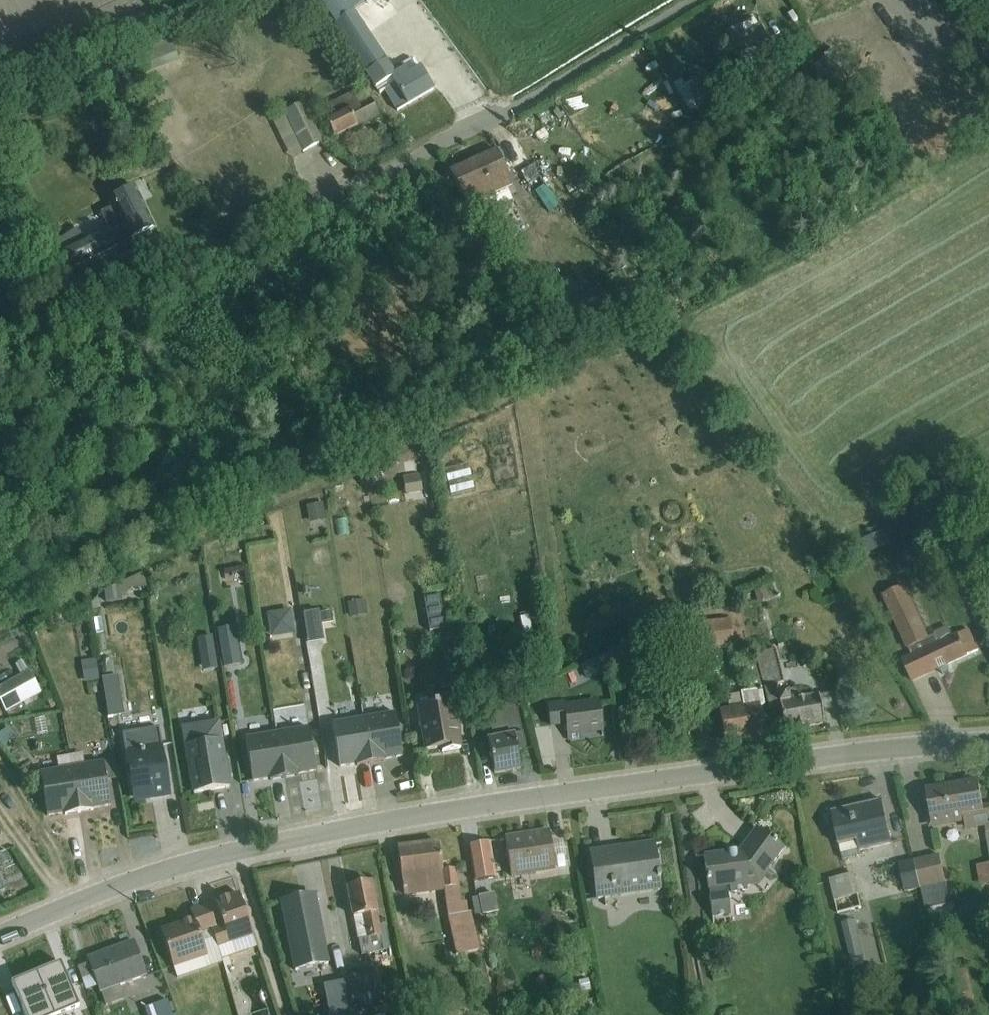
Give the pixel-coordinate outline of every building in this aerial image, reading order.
[(193,9),(212,0),(187,0),(193,9)] [(334,26),(366,75),(379,96),(385,92),(397,113),(433,92),(415,61),(411,61),(392,71),(354,14),(373,0),(317,0),(334,26)] [(754,19),(740,28),(745,36),(759,28),(754,19)] [(754,89),(784,73),(781,68),(783,66),(759,28),(745,36),(736,42),(746,57),(739,61),(754,89)] [(133,56),(142,78),(179,62),(170,41),(133,56)] [(825,58),(814,66),(826,82),(846,67),(833,49),(824,56),(825,58)] [(101,83),(115,76),(110,64),(95,71),(101,83)] [(684,87),(681,82),(674,86),(687,110),(706,99),(695,80),(684,87)] [(379,117),(364,88),(320,110),(334,139),(379,117)] [(323,145),(304,105),(283,115),(284,115),(303,154),(303,155),(323,145)] [(284,115),(272,121),(291,160),(303,154),(284,115)] [(468,208),(485,199),(488,206),(514,194),(511,187),(512,187),(497,153),(450,175),(468,208)] [(532,167),(520,174),(528,188),(542,180),(538,172),(536,173),(532,167)] [(545,186),(535,193),(548,213),(559,206),(545,186)] [(85,241),(77,229),(57,244),(60,253),(59,254),(68,272),(154,231),(134,188),(109,200),(113,209),(101,214),(108,230),(85,241)] [(553,357),(567,349),(561,339),(547,346),(553,357)] [(470,466),(445,472),(450,496),(475,491),(470,466)] [(418,477),(403,479),(406,496),(421,494),(418,477)] [(323,505),(306,508),(309,526),(326,522),(323,505)] [(863,558),(891,546),(885,532),(857,544),(863,558)] [(245,567),(227,566),(227,583),(245,583),(245,567)] [(144,574),(104,592),(105,604),(121,602),(121,596),(129,595),(128,591),(147,589),(144,574)] [(882,598),(907,653),(909,652),(912,657),(902,662),(911,682),(937,671),(943,676),(949,674),(949,666),(979,652),(969,632),(953,638),(949,628),(934,635),(936,638),(930,641),(905,587),(882,598)] [(440,597),(424,599),(430,633),(446,631),(440,597)] [(365,602),(347,605),(349,620),(368,617),(365,602)] [(291,611),(266,616),(271,639),(295,635),(291,611)] [(319,612),(303,615),(308,646),(324,643),(322,627),(333,625),(331,613),(320,615),(319,612)] [(107,615),(94,614),(93,632),(106,633),(107,615)] [(695,655),(734,651),(730,621),(692,625),(695,655)] [(234,628),(217,631),(223,670),(241,666),(234,628)] [(651,648),(649,649),(643,634),(632,638),(634,643),(608,652),(614,678),(616,677),(619,683),(630,678),(628,673),(631,672),(629,668),(655,658),(651,648)] [(537,635),(524,639),(529,659),(542,656),(537,635)] [(213,638),(197,640),(203,673),(217,670),(213,638)] [(776,695),(775,688),(783,686),(775,651),(755,656),(769,711),(780,708),(784,732),(824,725),(819,701),(818,695),(800,698),(798,691),(776,695)] [(100,682),(96,661),(81,663),(84,685),(100,682)] [(587,682),(603,675),(598,661),(581,668),(587,682)] [(760,707),(764,707),(754,664),(742,668),(750,693),(727,697),(730,710),(719,711),(724,742),(725,742),(765,736),(760,707)] [(42,695),(29,672),(0,688),(0,705),(5,715),(42,695)] [(117,677),(102,679),(109,718),(124,717),(117,677)] [(452,703),(449,691),(443,687),(435,688),(431,694),(433,706),(417,709),(426,752),(441,749),(442,753),(461,750),(458,736),(459,735),(454,702),(452,703)] [(839,692),(818,695),(819,701),(840,697),(839,692)] [(516,700),(497,705),(504,737),(493,740),(488,741),(494,775),(517,771),(514,753),(525,750),(516,700)] [(598,701),(565,705),(565,702),(548,704),(551,727),(567,725),(569,742),(583,740),(582,733),(601,730),(602,737),(603,737),(598,701)] [(496,727),(491,728),(493,740),(504,737),(497,705),(492,706),(496,727)] [(363,719),(371,765),(385,763),(385,761),(402,758),(395,713),(363,719)] [(357,768),(371,765),(363,719),(332,724),(339,769),(357,766),(357,768)] [(218,724),(181,730),(194,795),(229,789),(218,724)] [(16,739),(8,728),(0,734),(0,746),(2,749),(16,739)] [(284,780),(299,778),(298,776),(316,773),(308,728),(276,734),(284,780)] [(158,730),(124,735),(133,798),(134,803),(149,801),(170,797),(163,747),(160,747),(158,730)] [(276,734),(245,739),(252,783),(270,780),(270,782),(284,780),(276,734)] [(115,761),(103,763),(106,782),(118,781),(115,761)] [(79,815),(93,812),(93,810),(110,807),(106,782),(103,763),(71,768),(79,815)] [(65,815),(65,817),(79,815),(71,768),(40,773),(47,818),(65,815)] [(986,829),(988,850),(988,807),(984,808),(979,782),(926,791),(930,812),(926,813),(929,831),(965,824),(966,833),(986,829)] [(860,854),(893,846),(883,802),(832,814),(843,862),(861,858),(860,854)] [(712,919),(730,916),(727,889),(731,889),(732,894),(748,892),(747,888),(760,886),(770,872),(768,871),(784,850),(756,829),(736,855),(727,857),(724,854),(704,857),(712,919)] [(511,879),(555,872),(555,871),(551,847),(549,833),(505,840),(511,879)] [(496,879),(490,843),(467,847),(473,883),(496,879)] [(404,898),(444,893),(456,956),(477,952),(469,913),(468,914),(467,903),(461,903),(459,887),(460,887),(457,869),(442,871),(439,844),(397,850),(404,898)] [(566,845),(551,847),(555,871),(569,868),(566,845)] [(590,852),(595,901),(658,892),(654,848),(638,849),(615,851),(615,850),(590,852)] [(915,862),(922,891),(925,904),(949,899),(940,857),(915,862)] [(922,891),(915,862),(899,866),(905,894),(922,891)] [(977,867),(980,888),(988,886),(988,865),(977,867)] [(9,889),(0,869),(0,893),(9,889)] [(838,916),(862,910),(855,875),(830,881),(838,916)] [(348,888),(362,957),(389,951),(384,926),(380,927),(371,884),(348,888)] [(479,917),(498,914),(494,894),(476,898),(479,917)] [(221,961),(257,949),(239,895),(203,907),(221,961)] [(300,898),(281,902),(294,973),(329,965),(314,897),(301,900),(300,898)] [(223,964),(221,961),(203,907),(190,912),(193,921),(161,932),(177,980),(223,964)] [(855,922),(842,926),(851,962),(863,958),(855,922)] [(106,1007),(125,1000),(120,988),(146,979),(133,942),(88,959),(106,1007)] [(36,975),(53,1014),(63,1014),(79,1008),(61,965),(36,975)] [(86,992),(88,992),(98,988),(90,965),(78,969),(79,972),(86,992)] [(343,983),(347,1003),(358,1001),(361,1008),(377,1005),(374,990),(382,989),(378,970),(341,978),(343,983)] [(12,985),(24,1014),(53,1014),(36,975),(12,985)] [(343,983),(324,987),(329,1014),(349,1014),(347,1003),(343,983)] [(168,1001),(144,1009),(147,1014),(173,1014),(168,1001)]
